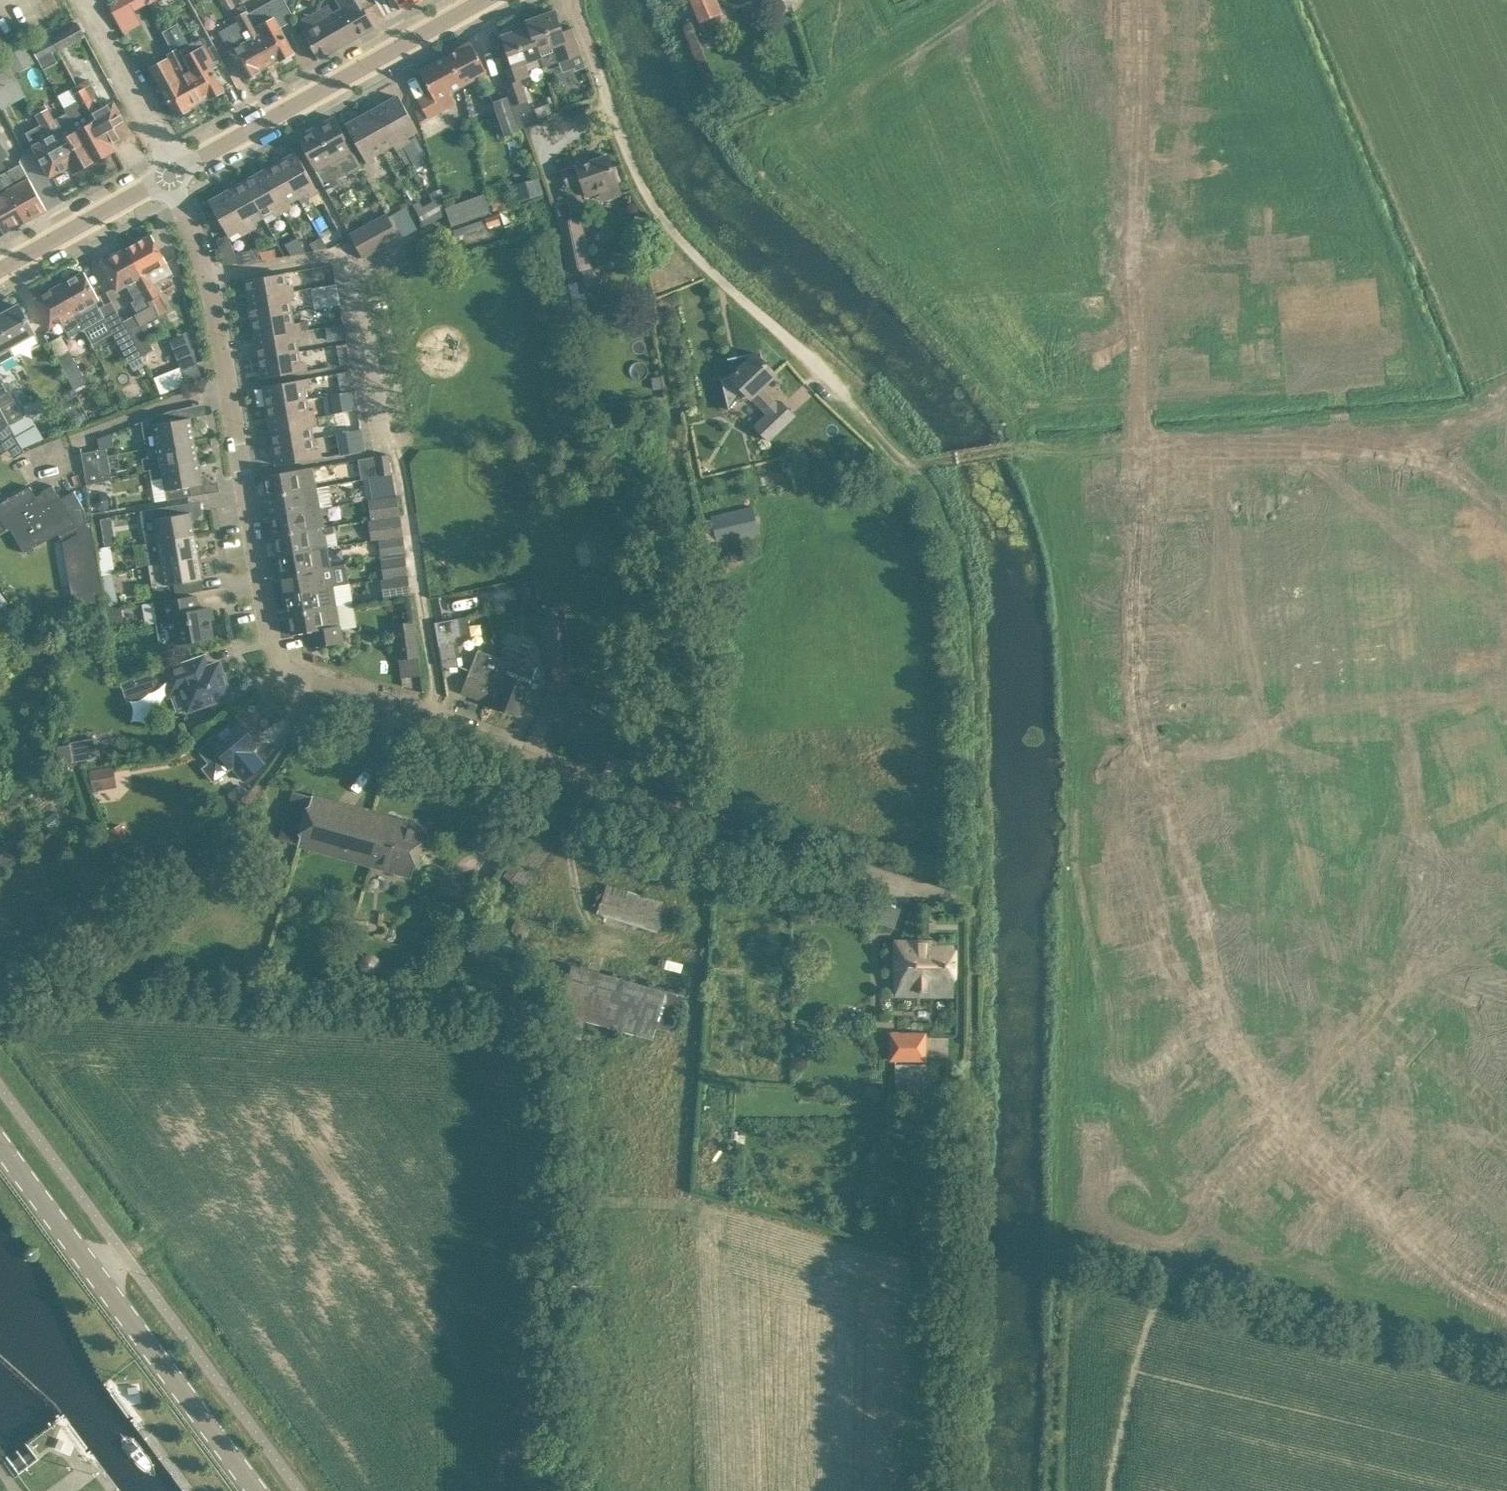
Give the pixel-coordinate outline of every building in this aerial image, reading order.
[(29,21),(19,0),(0,0),(0,36),(29,21)] [(122,26),(138,17),(134,11),(134,10),(148,2),(147,0),(117,0),(110,4),(122,26)] [(228,9),(235,5),(232,0),(223,0),(228,9)] [(272,59),(276,57),(279,61),(294,52),(280,27),(290,21),(289,18),(291,13),(285,0),(272,0),(248,13),(244,6),(239,9),(242,14),(236,17),(238,21),(242,28),(253,22),(260,34),(255,37),(260,46),(263,44),(272,59)] [(357,37),(375,27),(359,0),(338,0),(342,8),(341,9),(357,37)] [(400,8),(401,8),(415,0),(396,0),(400,8)] [(700,21),(721,13),(715,0),(691,0),(700,21)] [(789,0),(767,0),(774,14),(792,5),(789,0)] [(317,12),(337,49),(357,37),(341,9),(334,13),(330,5),(317,12)] [(527,20),(540,57),(541,57),(544,66),(581,53),(572,28),(562,32),(554,10),(527,20)] [(318,60),(337,49),(317,12),(301,21),(306,29),(302,31),(318,60)] [(517,29),(501,35),(513,66),(500,71),(512,108),(528,103),(520,78),(530,75),(525,63),(540,57),(527,20),(515,24),(517,29)] [(165,31),(175,45),(189,36),(179,21),(165,31)] [(259,67),(272,59),(263,44),(260,46),(255,37),(260,34),(253,22),(242,28),(238,21),(220,31),(230,50),(245,79),(261,70),(259,67)] [(78,22),(51,37),(58,50),(85,35),(78,22)] [(184,60),(173,66),(179,78),(185,75),(190,84),(194,82),(203,97),(207,95),(209,99),(224,90),(209,62),(215,58),(203,35),(177,49),(184,60)] [(31,48),(39,61),(58,50),(51,37),(31,48)] [(26,42),(6,54),(17,73),(37,62),(26,42)] [(447,55),(463,84),(472,79),(480,95),(492,88),(483,73),(486,71),(471,42),(447,55)] [(169,57),(149,67),(176,116),(191,108),(189,105),(203,97),(194,82),(190,84),(185,75),(179,78),(173,66),(184,60),(177,49),(177,48),(167,53),(169,57)] [(449,91),(463,84),(447,55),(419,70),(431,92),(418,99),(428,117),(455,102),(449,91)] [(0,60),(0,96),(8,91),(4,84),(15,78),(5,58),(0,60)] [(93,64),(91,68),(98,81),(103,82),(108,78),(98,61),(93,64)] [(111,144),(111,143),(131,132),(114,101),(102,108),(96,98),(99,96),(90,79),(77,86),(80,91),(85,88),(91,99),(81,105),(87,116),(93,113),(111,144)] [(77,130),(94,161),(115,150),(111,143),(111,144),(93,113),(87,116),(81,105),(91,99),(85,88),(80,91),(77,86),(72,89),(78,100),(65,108),(67,112),(77,130)] [(381,106),(402,144),(409,140),(407,135),(417,129),(399,96),(381,106)] [(504,135),(520,130),(508,96),(493,101),(504,135)] [(364,116),(382,149),(392,143),(395,148),(402,144),(381,106),(364,116)] [(50,177),(70,166),(71,165),(54,135),(50,137),(43,126),(54,120),(54,119),(48,108),(42,111),(40,107),(35,110),(42,124),(26,133),(50,177)] [(71,165),(70,166),(74,172),(94,161),(77,130),(67,112),(54,119),(54,120),(43,126),(50,137),(54,135),(71,165)] [(334,116),(297,136),(327,192),(342,184),(339,178),(361,167),(334,116)] [(372,154),(382,149),(364,116),(346,125),(367,163),(375,159),(372,154)] [(279,163),(297,196),(307,191),(310,195),(318,191),(296,153),(279,163)] [(576,166),(563,171),(567,185),(581,180),(587,196),(618,186),(617,184),(621,183),(616,170),(613,171),(607,155),(576,166)] [(0,175),(26,223),(47,211),(21,163),(0,174),(0,175)] [(262,172),(282,210),(290,206),(287,202),(297,196),(279,163),(262,172)] [(244,182),(263,215),(273,210),(275,214),(282,210),(262,172),(244,182)] [(5,234),(26,223),(0,175),(0,225),(5,234)] [(538,177),(515,183),(519,199),(542,192),(538,177)] [(227,192),(248,229),(255,226),(253,221),(263,215),(244,182),(227,192)] [(419,200),(412,204),(413,206),(414,208),(415,208),(420,217),(425,225),(447,213),(448,213),(440,188),(430,193),(434,199),(422,206),(419,200)] [(241,234),(248,229),(227,192),(209,202),(228,235),(238,229),(241,234)] [(484,192),(462,200),(468,218),(490,210),(484,192)] [(552,202),(560,221),(570,270),(589,266),(579,217),(578,218),(569,195),(552,202)] [(499,199),(491,200),(493,210),(505,207),(503,198),(499,199)] [(363,258),(400,238),(390,219),(386,214),(349,234),(363,258)] [(482,217),(453,228),(456,236),(485,225),(482,217)] [(334,231),(322,237),(328,249),(340,243),(334,231)] [(151,234),(126,248),(142,276),(136,279),(142,290),(153,284),(172,273),(166,262),(155,242),(151,234)] [(328,249),(322,237),(321,236),(309,243),(315,251),(328,249)] [(292,255),(305,252),(297,238),(285,243),(292,255)] [(126,248),(101,262),(117,290),(127,284),(135,300),(131,302),(137,313),(135,314),(122,321),(141,356),(154,349),(142,327),(141,325),(159,316),(150,300),(152,299),(159,295),(153,284),(142,290),(136,279),(142,276),(126,248)] [(248,248),(236,250),(238,263),(239,263),(251,261),(248,248)] [(274,249),(260,251),(263,259),(276,257),(274,249)] [(334,265),(322,266),(324,280),(326,280),(327,285),(337,283),(334,265)] [(246,279),(249,299),(292,292),(300,290),(297,270),(246,279)] [(84,271),(59,285),(67,299),(75,313),(83,329),(105,317),(99,306),(96,301),(99,300),(84,271)] [(569,283),(573,303),(586,299),(585,292),(579,293),(578,281),(569,283)] [(327,285),(311,288),(314,308),(340,303),(337,283),(327,285)] [(59,285),(34,299),(50,327),(60,321),(69,336),(83,329),(75,313),(67,299),(59,285)] [(249,299),(252,319),(290,312),(288,301),(293,300),(292,292),(249,299)] [(152,299),(150,300),(159,316),(168,310),(159,295),(152,299)] [(589,317),(586,299),(573,303),(576,319),(589,317)] [(0,315),(0,362),(15,354),(10,345),(34,332),(19,305),(0,315)] [(252,319),(256,338),(298,331),(297,322),(292,323),(290,312),(252,319)] [(112,326),(110,328),(112,332),(133,371),(134,371),(145,365),(141,356),(122,321),(112,326)] [(256,338),(259,357),(297,351),(295,340),(300,339),(298,331),(256,338)] [(347,347),(337,348),(340,364),(349,362),(350,362),(347,347)] [(74,389),(86,413),(101,407),(95,397),(90,400),(84,390),(90,387),(70,350),(57,357),(74,389)] [(298,362),(297,351),(259,357),(262,377),(312,369),(311,360),(298,362)] [(732,378),(722,380),(730,408),(739,394),(740,397),(742,399),(744,399),(747,399),(750,396),(767,414),(777,404),(761,386),(775,373),(754,352),(739,355),(741,366),(730,376),(732,378)] [(198,359),(183,365),(187,376),(203,370),(199,361),(198,359)] [(183,366),(155,374),(161,392),(188,384),(183,366)] [(351,371),(337,373),(340,384),(353,382),(351,371)] [(660,374),(652,374),(653,386),(661,386),(660,374)] [(9,424),(16,437),(30,429),(0,375),(0,408),(9,424)] [(267,405),(305,399),(303,387),(308,387),(306,378),(264,385),(267,405)] [(330,394),(324,395),(327,415),(358,410),(354,390),(330,394)] [(267,405),(270,425),(313,417),(312,409),(307,410),(305,399),(267,405)] [(767,414),(754,426),(768,440),(794,415),(781,400),(777,404),(767,414)] [(9,424),(0,408),(0,431),(9,424)] [(142,424),(146,447),(194,439),(191,417),(179,419),(177,409),(171,410),(153,417),(154,422),(142,424)] [(313,417),(270,425),(274,444),(311,438),(309,426),(314,425),(313,417)] [(0,431),(0,449),(3,453),(8,449),(19,442),(16,437),(9,424),(0,431)] [(361,429),(337,433),(337,434),(340,453),(365,449),(361,429)] [(313,449),(311,438),(274,444),(277,464),(320,457),(318,448),(313,449)] [(159,455),(161,467),(198,461),(194,439),(146,447),(148,457),(159,455)] [(99,474),(110,471),(106,448),(94,450),(99,474)] [(82,452),(88,484),(108,479),(108,480),(112,479),(110,471),(99,474),(94,450),(82,452)] [(358,458),(362,479),(392,474),(389,454),(358,458)] [(198,461),(161,467),(150,469),(152,478),(163,476),(167,500),(192,495),(191,485),(202,483),(198,461)] [(263,475),(267,495),(317,488),(313,466),(263,475)] [(362,479),(366,499),(396,494),(392,474),(362,479)] [(0,503),(0,518),(6,529),(10,527),(24,552),(59,533),(62,538),(77,529),(78,533),(63,542),(72,593),(75,593),(77,605),(96,602),(95,596),(104,595),(91,521),(86,522),(84,509),(74,491),(61,498),(53,485),(35,495),(30,486),(0,503)] [(267,495),(270,515),(333,505),(331,491),(317,493),(317,488),(267,495)] [(94,495),(93,503),(97,508),(105,509),(111,505),(111,498),(107,492),(99,491),(94,495)] [(366,499),(370,519),(399,514),(396,494),(366,499)] [(141,510),(146,542),(194,534),(191,512),(179,514),(177,504),(141,510)] [(270,515),(274,534),(312,528),(325,526),(323,514),(327,513),(326,507),(333,505),(270,515)] [(713,516),(719,542),(757,533),(751,507),(713,516)] [(369,520),(371,538),(401,533),(399,514),(370,519),(370,520),(369,520)] [(274,534),(277,554),(328,546),(326,533),(334,532),(333,525),(325,526),(312,528),(274,534)] [(380,539),(382,557),(404,553),(401,533),(371,538),(371,540),(380,539)] [(146,542),(150,564),(198,556),(194,534),(146,542)] [(98,547),(101,561),(104,574),(114,572),(109,545),(98,547)] [(277,554),(280,574),(319,567),(331,565),(328,546),(277,554)] [(382,557),(384,577),(407,573),(404,553),(382,557)] [(202,578),(198,556),(150,564),(154,587),(202,578)] [(280,574),(284,594),(334,585),(331,565),(319,567),(280,574)] [(409,594),(407,573),(384,577),(382,577),(384,597),(409,594)] [(532,578),(515,580),(517,598),(534,597),(532,578)] [(284,594),(287,614),(337,605),(334,585),(284,594)] [(104,593),(107,605),(118,603),(115,590),(104,593)] [(212,637),(209,619),(207,607),(198,609),(196,595),(167,600),(154,603),(157,623),(170,621),(174,643),(178,643),(179,648),(197,645),(196,640),(212,637)] [(122,623),(118,603),(107,605),(112,626),(122,623)] [(340,621),(337,605),(287,614),(290,634),(308,631),(311,646),(343,641),(340,621)] [(467,616),(435,621),(443,666),(459,665),(453,636),(469,632),(467,616)] [(392,623),(397,658),(418,655),(413,621),(392,623)] [(564,628),(543,630),(547,666),(568,664),(564,628)] [(503,673),(491,703),(493,704),(493,705),(519,715),(519,714),(521,714),(530,693),(531,690),(529,690),(533,677),(538,663),(526,658),(528,654),(512,648),(505,645),(500,657),(498,656),(499,657),(503,673)] [(469,673),(462,691),(491,703),(503,673),(499,657),(498,656),(478,648),(478,649),(469,673)] [(187,659),(161,668),(167,685),(170,694),(182,690),(188,709),(211,701),(230,695),(223,674),(219,676),(215,664),(207,667),(203,655),(206,654),(206,652),(187,659)] [(122,682),(121,682),(128,703),(162,691),(161,688),(167,685),(161,668),(135,677),(122,682)] [(560,696),(549,724),(577,736),(577,737),(601,747),(613,717),(592,709),(595,702),(571,693),(568,699),(560,696)] [(210,742),(199,751),(208,762),(202,768),(214,783),(234,767),(244,780),(249,776),(264,763),(253,749),(259,744),(238,719),(223,731),(210,742)] [(70,743),(58,745),(62,771),(70,770),(68,762),(101,756),(97,736),(70,741),(70,743)] [(94,788),(120,783),(117,763),(90,768),(94,788)] [(21,780),(12,787),(19,795),(27,788),(21,780)] [(240,782),(228,792),(235,801),(248,791),(240,782)] [(293,791),(279,838),(357,860),(371,812),(293,791)] [(371,812),(357,860),(411,875),(426,827),(371,812)] [(120,822),(109,828),(117,844),(128,838),(120,822)] [(466,909),(471,884),(437,876),(431,901),(466,909)] [(606,885),(598,912),(656,930),(665,904),(606,885)] [(487,934),(483,943),(495,947),(498,938),(487,934)] [(504,938),(502,949),(516,952),(518,941),(504,938)] [(946,950),(928,950),(928,945),(929,945),(929,944),(898,944),(898,993),(952,993),(952,976),(946,976),(946,950)] [(566,989),(559,1014),(651,1039),(654,1026),(672,1031),(682,995),(664,990),(572,965),(570,972),(562,969),(559,980),(567,983),(566,989)] [(555,986),(548,1011),(559,1014),(566,989),(555,986)] [(896,1033),(895,1059),(898,1059),(898,1099),(927,1100),(927,1059),(929,1059),(930,1033),(896,1033)]
